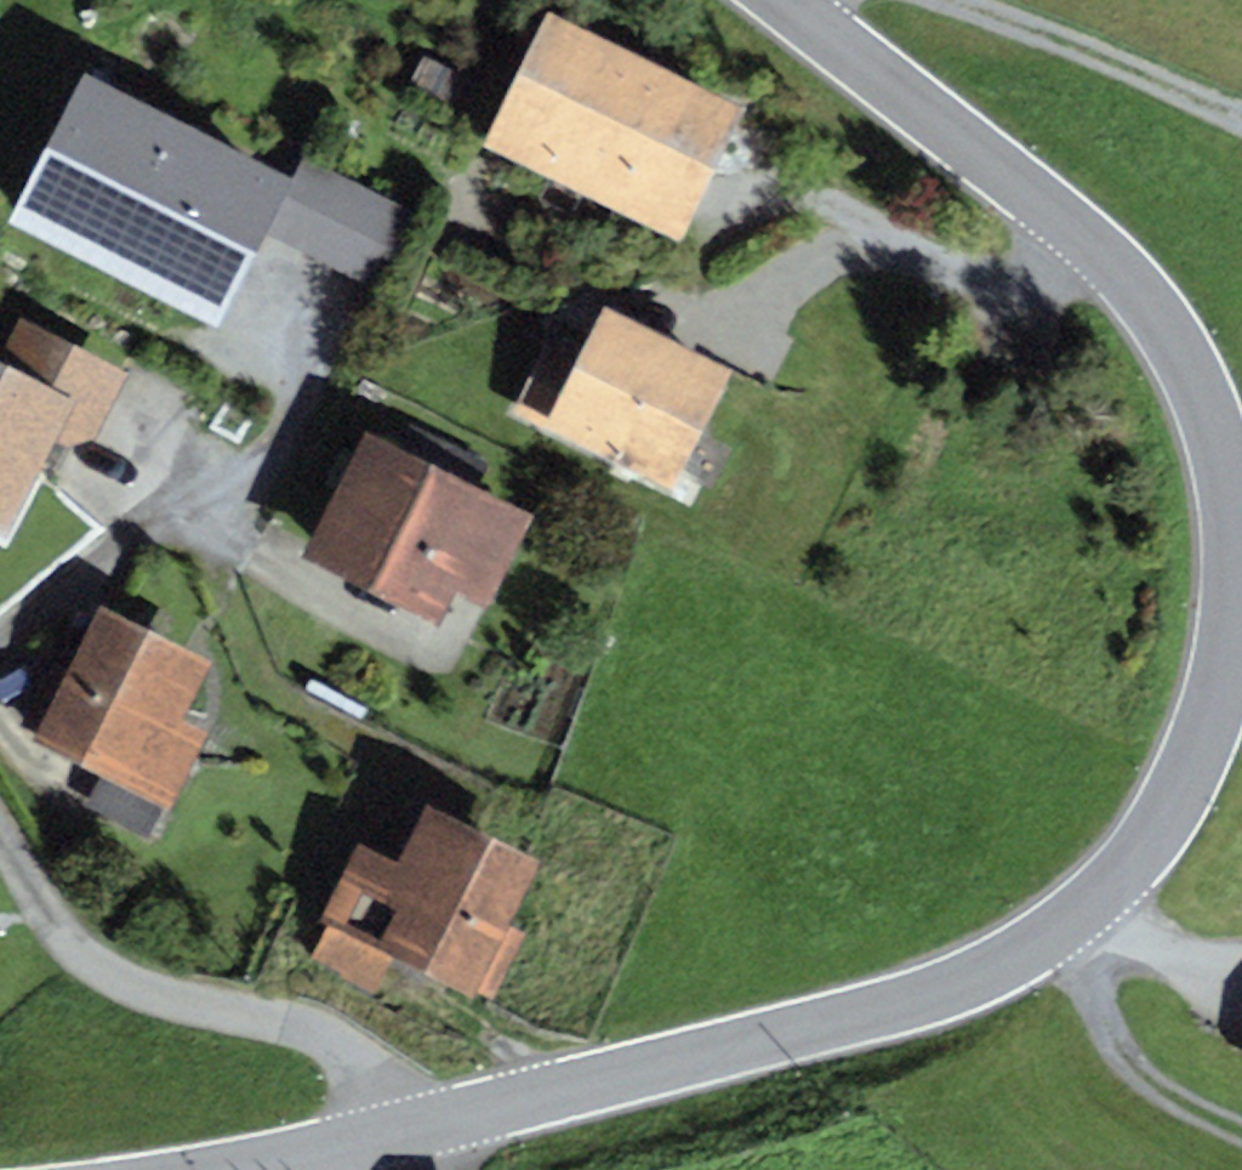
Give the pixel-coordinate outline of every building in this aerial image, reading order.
[(765,119),(564,20),(498,153),(699,252),(765,119)] [(300,195),(90,96),(29,223),(216,311),(260,218),(380,275),(407,218),(310,172),(300,195)] [(598,369),(555,347),(519,419),(693,506),(755,382),(624,317),(598,369)] [(0,367),(0,532),(19,542),(70,445),(100,461),(141,383),(42,331),(18,377),(0,367)] [(547,530),(378,443),(317,561),(448,629),(462,602),(500,622),(547,530)] [(221,670),(107,617),(41,755),(181,822),(216,748),(190,736),(221,670)] [(415,869),(368,847),(329,930),(489,1005),(553,871),(439,817),(415,869)]
